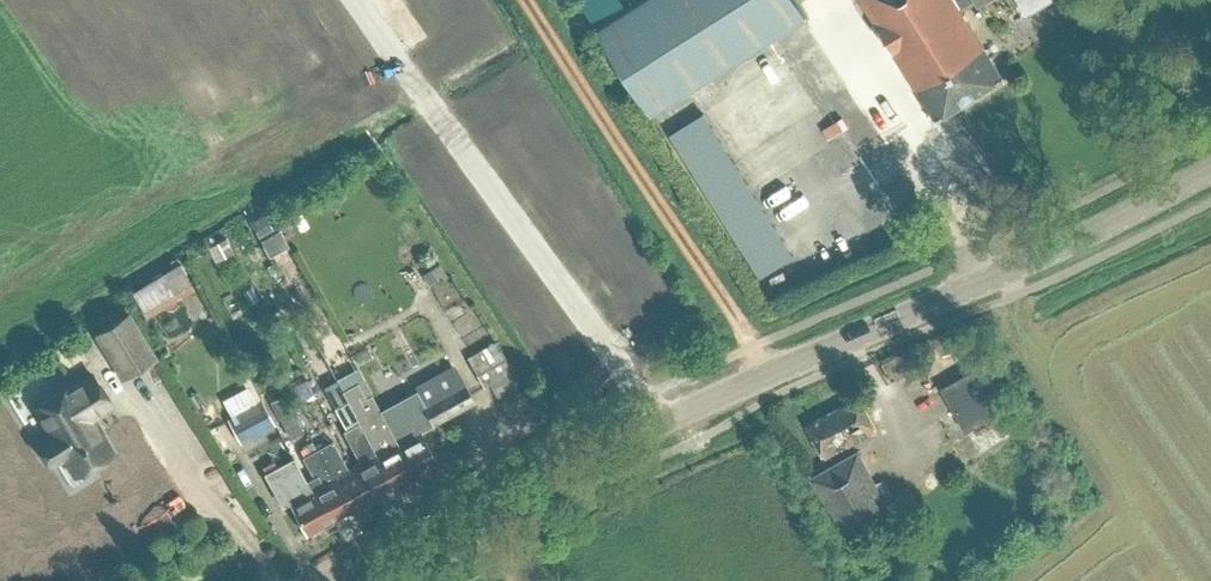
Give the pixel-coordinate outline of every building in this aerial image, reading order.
[(596,25),(650,112),(805,16),(795,0),(636,0),(596,25)] [(936,118),(1002,76),(957,5),(966,0),(861,0),(936,118)] [(259,237),(273,229),(262,211),(249,219),(259,237)] [(226,230),(241,256),(261,244),(246,219),(226,230)] [(216,253),(229,245),(222,233),(209,240),(216,253)] [(450,247),(436,254),(446,271),(460,263),(450,247)] [(130,291),(145,317),(193,289),(177,263),(130,291)] [(91,333),(120,380),(158,357),(129,310),(91,333)] [(511,369),(494,339),(465,355),(482,385),(511,369)] [(966,429),(1004,405),(981,364),(942,387),(966,429)] [(75,472),(110,450),(88,414),(109,401),(91,373),(70,386),(69,384),(34,405),(51,432),(41,438),(39,445),(46,457),(54,459),(63,453),(75,472)] [(396,440),(413,472),(435,461),(415,423),(427,417),(431,424),(473,401),(462,381),(420,403),(421,404),(411,409),(405,397),(386,407),(402,437),(396,440)] [(304,430),(283,392),(269,400),(289,438),(304,430)] [(824,457),(877,429),(859,395),(806,423),(824,457)] [(274,423),(261,398),(225,417),(238,442),(274,423)] [(392,484),(352,412),(346,401),(339,405),(338,403),(334,405),(345,428),(342,430),(359,460),(353,463),(370,496),(392,484)] [(367,404),(352,412),(392,484),(413,472),(396,440),(390,443),(373,413),(372,413),(367,404)] [(370,496),(353,463),(346,467),(332,439),(316,447),(348,507),(370,496)] [(348,507),(316,447),(301,455),(312,475),(305,479),(327,519),(348,507)] [(892,510),(858,449),(858,448),(809,475),(851,538),(892,510)] [(327,519),(305,479),(292,455),(262,471),(280,505),(288,501),(304,531),(327,519)] [(1045,479),(1032,493),(1044,504),(1057,490),(1045,479)]
